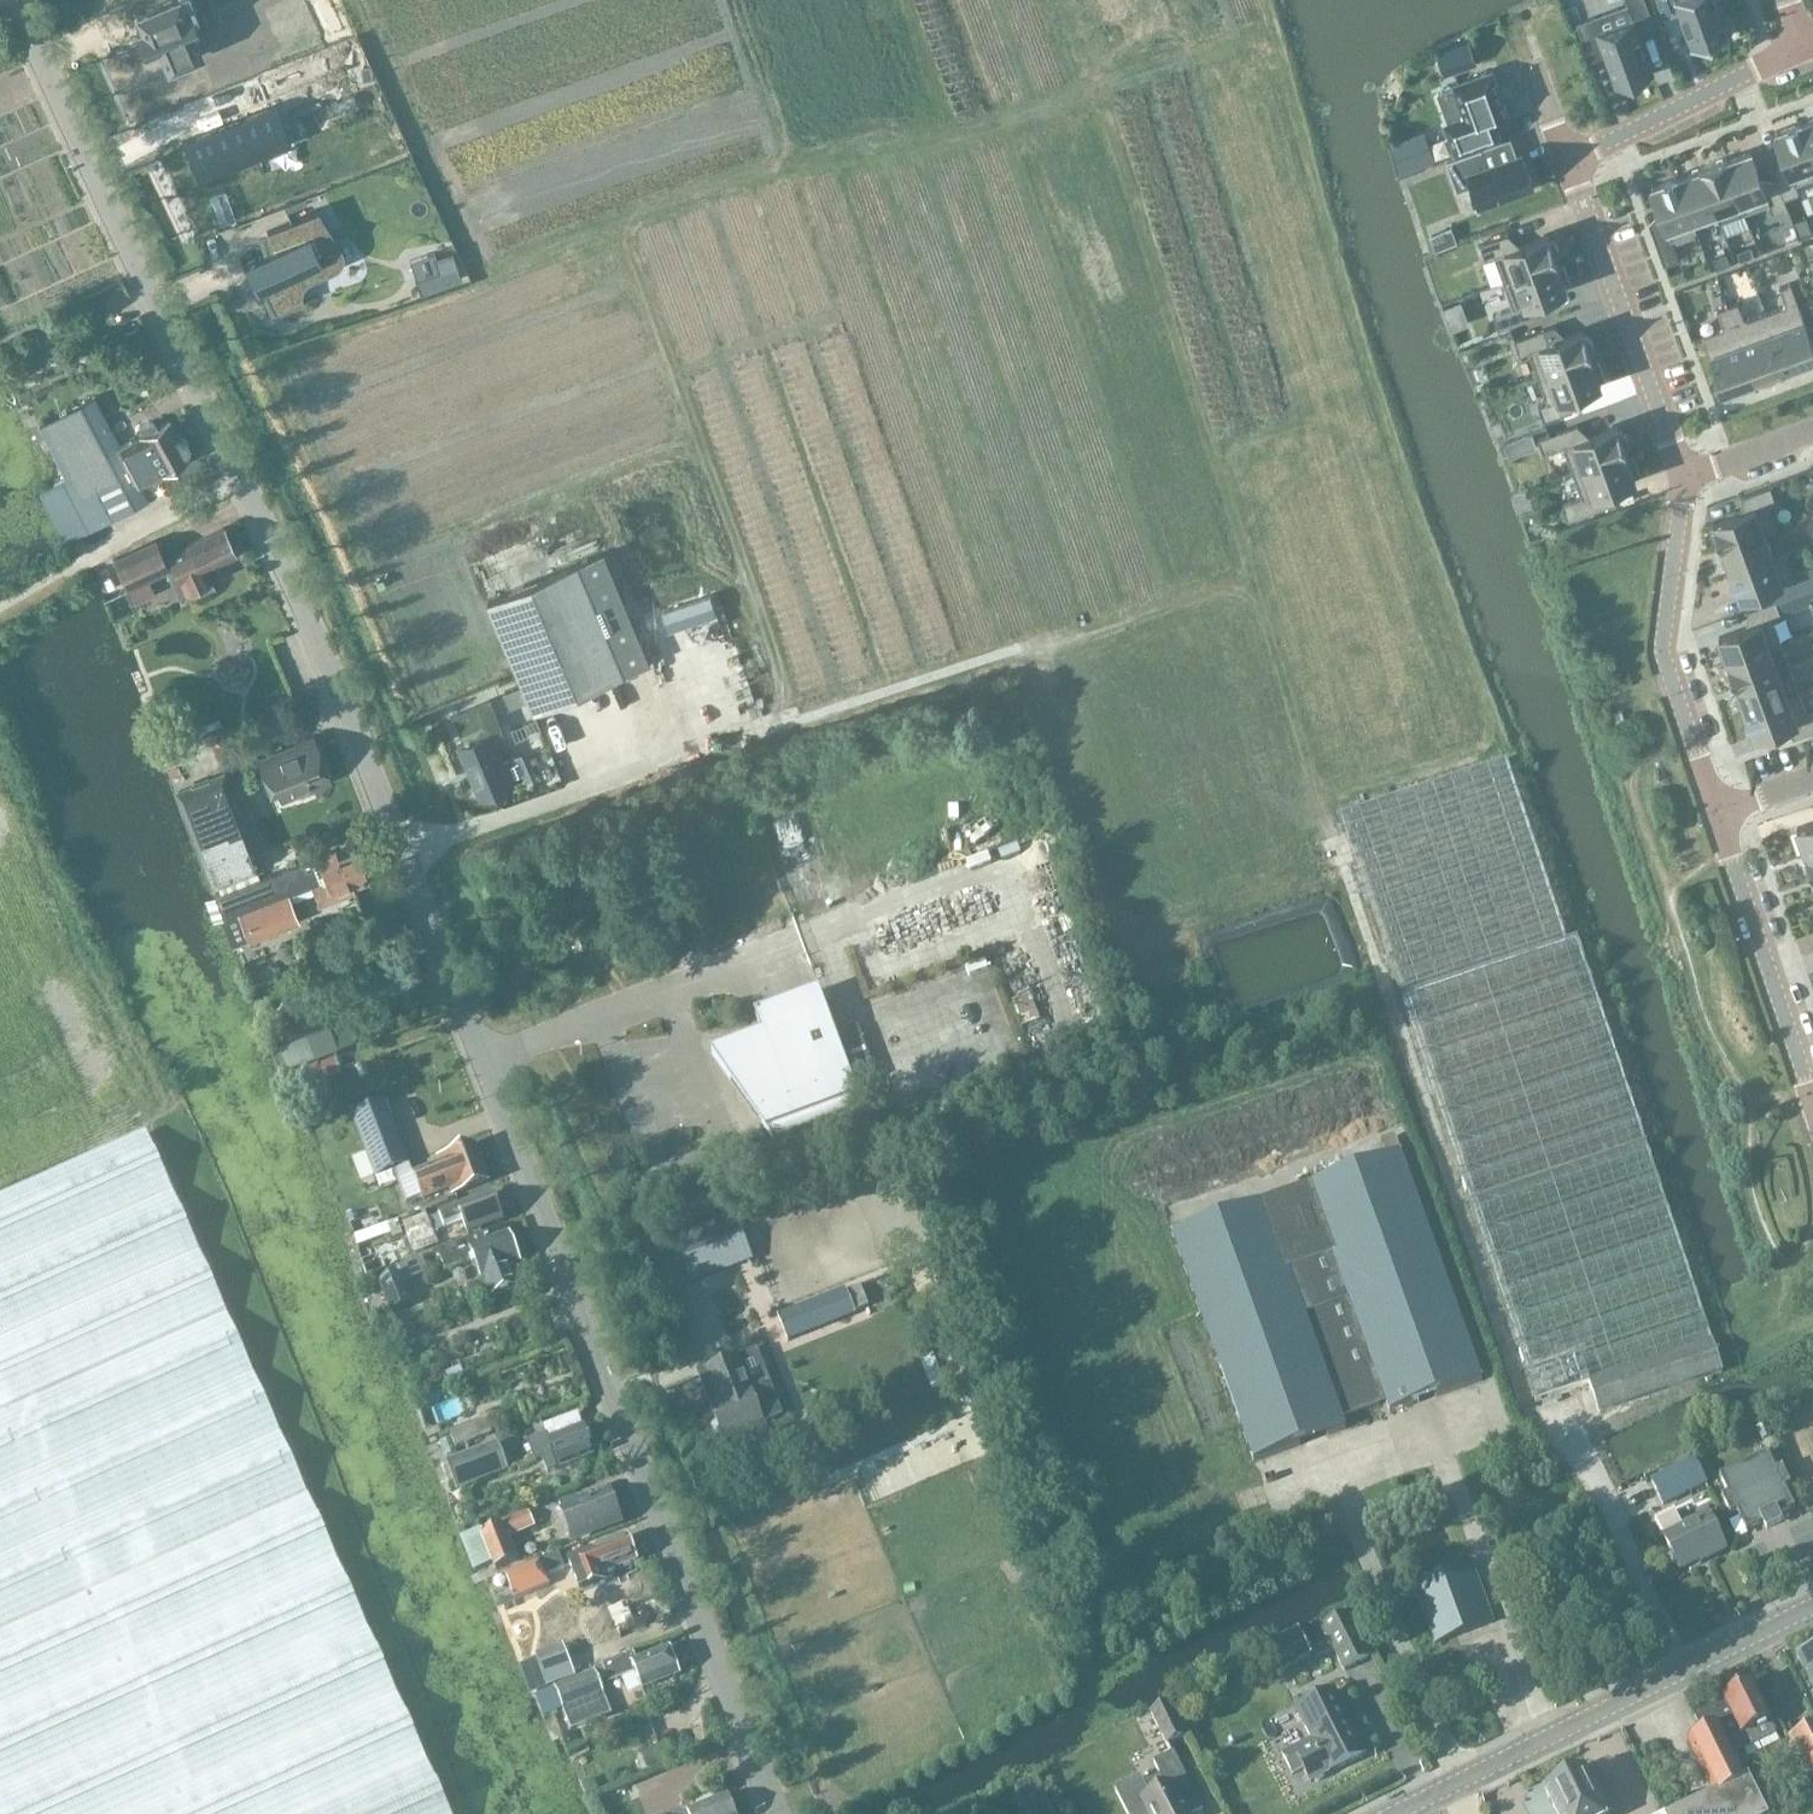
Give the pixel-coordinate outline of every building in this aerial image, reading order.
[(133,13),(139,26),(133,29),(142,49),(156,43),(166,66),(200,52),(190,30),(195,28),(186,8),(181,10),(176,0),(163,0),(133,13)] [(1664,17),(1679,12),(1692,49),(1732,35),(1719,0),(1658,0),(1664,17)] [(1590,60),(1605,54),(1617,86),(1653,73),(1634,20),(1599,33),(1593,17),(1577,23),(1590,60)] [(1510,120),(1492,70),(1453,84),(1468,124),(1447,131),(1455,155),(1505,137),(1500,124),(1510,120)] [(197,181),(291,143),(291,142),(290,142),(276,106),(277,106),(276,104),(182,141),(182,143),(183,142),(197,179),(196,179),(197,181)] [(1799,122),(1812,159),(1812,117),(1799,122)] [(1799,122),(1775,131),(1787,165),(1773,170),(1784,198),(1799,193),(1796,184),(1812,177),(1812,159),(1799,122)] [(1472,184),(1480,207),(1534,187),(1522,153),(1488,165),(1481,147),(1447,160),(1458,189),(1472,184)] [(1750,150),(1726,159),(1745,212),(1768,203),(1771,212),(1787,207),(1776,178),(1763,183),(1750,150)] [(1726,157),(1700,167),(1716,210),(1739,201),(1743,212),(1745,212),(1726,159),(1726,157)] [(1716,210),(1700,167),(1676,177),(1692,219),(1716,210)] [(1696,229),(1676,177),(1651,186),(1670,239),(1696,229)] [(256,290),(260,288),(271,312),(270,313),(270,314),(304,303),(303,301),(297,303),(292,292),(291,292),(291,291),(291,290),(292,289),(292,288),(293,288),(293,287),(314,275),(314,276),(325,269),(330,266),(331,265),(332,264),(332,263),(333,262),(333,261),(333,260),(333,259),(328,244),(325,233),(324,234),(317,211),(318,210),(317,209),(267,232),(267,234),(268,233),(275,247),(243,262),(256,290)] [(1494,256),(1503,281),(1558,262),(1556,257),(1559,252),(1556,244),(1550,242),(1548,235),(1513,247),(1508,234),(1480,244),(1485,259),(1494,256)] [(415,279),(420,293),(461,279),(452,251),(433,257),(438,271),(415,279)] [(1787,253),(1774,258),(1779,272),(1792,267),(1792,265),(1787,253)] [(1558,262),(1503,281),(1512,306),(1492,313),(1498,329),(1537,315),(1532,301),(1566,289),(1565,284),(1570,283),(1564,265),(1559,267),(1557,263),(1558,263),(1558,262)] [(1786,367),(1812,357),(1812,344),(1791,282),(1780,286),(1786,301),(1783,306),(1766,312),(1786,367)] [(1728,305),(1754,379),(1757,378),(1782,369),(1786,367),(1766,312),(1748,319),(1744,317),(1738,301),(1728,305)] [(1702,336),(1721,390),(1754,379),(1728,305),(1717,309),(1723,324),(1721,329),(1702,336)] [(1529,351),(1538,376),(1592,357),(1591,352),(1594,347),(1591,339),(1585,337),(1583,331),(1582,332),(1582,331),(1548,342),(1543,328),(1514,339),(1520,354),(1529,351)] [(1547,401),(1538,404),(1543,420),(1572,410),(1567,396),(1601,384),(1599,380),(1604,378),(1598,360),(1594,362),(1592,358),(1593,358),(1592,357),(1538,376),(1547,401)] [(93,397),(39,425),(66,477),(53,483),(80,535),(147,500),(138,482),(151,483),(159,479),(161,475),(160,472),(188,456),(186,451),(187,447),(188,443),(186,439),(182,437),(178,437),(169,421),(156,428),(154,424),(149,422),(141,427),(139,426),(136,427),(136,430),(137,432),(139,433),(140,436),(119,447),(93,397)] [(1563,446),(1572,472),(1627,452),(1625,448),(1628,442),(1625,434),(1620,432),(1618,427),(1617,427),(1616,426),(1582,438),(1577,424),(1538,438),(1543,454),(1563,446)] [(1535,437),(1501,447),(1506,465),(1540,455),(1535,437)] [(1627,452),(1572,472),(1582,497),(1562,504),(1567,519),(1607,505),(1602,491),(1635,479),(1634,475),(1639,473),(1633,456),(1628,458),(1626,453),(1627,453),(1627,452)] [(1770,485),(1742,495),(1747,509),(1712,522),(1721,547),(1775,527),(1768,506),(1777,503),(1770,485)] [(1777,531),(1775,527),(1721,547),(1721,548),(1722,548),(1731,572),(1774,556),(1766,535),(1777,531)] [(224,528),(189,544),(188,544),(189,546),(169,556),(186,592),(218,576),(219,573),(215,564),(236,554),(224,528)] [(156,540),(114,559),(127,589),(169,569),(156,540)] [(604,551),(578,562),(489,599),(535,710),(651,662),(604,551)] [(1774,558),(1774,556),(1731,572),(1740,597),(1794,577),(1785,554),(1774,558)] [(697,626),(698,618),(697,610),(695,606),(691,602),(684,598),(676,597),(671,597),(662,602),(659,606),(657,610),(655,618),(657,626),(661,633),(668,638),(674,639),(681,639),(685,638),(691,634),(695,630),(697,626)] [(1726,661),(1728,665),(1772,649),(1782,646),(1773,621),(1782,618),(1776,600),(1747,610),(1752,624),(1719,636),(1727,661),(1726,661)] [(1701,652),(1719,643),(1710,625),(1692,634),(1701,652)] [(1772,649),(1728,665),(1736,687),(1737,687),(1738,689),(1780,673),(1772,649)] [(1789,697),(1780,673),(1738,689),(1747,713),(1789,697)] [(1755,736),(1788,724),(1794,738),(1812,731),(1812,710),(1806,712),(1799,693),(1789,697),(1747,713),(1755,736)] [(489,700),(454,715),(466,743),(459,746),(481,798),(513,784),(512,781),(530,774),(521,754),(504,762),(493,735),(502,731),(489,700)] [(523,744),(545,735),(537,718),(516,727),(523,744)] [(317,737),(255,761),(267,791),(275,788),(279,798),(329,779),(318,747),(320,746),(317,737)] [(1535,1400),(1589,1383),(1711,1341),(1712,1341),(1577,936),(1566,940),(1506,762),(1340,817),(1400,996),(1535,1400)] [(217,874),(250,862),(235,821),(220,780),(185,793),(200,834),(203,833),(217,874)] [(1812,850),(1812,822),(1797,827),(1805,852),(1804,852),(1804,853),(1812,850)] [(335,850),(215,896),(205,901),(214,923),(223,920),(233,944),(248,938),(248,940),(298,921),(287,894),(303,888),(311,886),(318,904),(354,890),(353,887),(364,882),(361,875),(365,873),(356,849),(337,856),(335,850)] [(1812,877),(1812,850),(1804,853),(1812,878),(1812,877)] [(998,970),(1005,994),(1026,987),(1019,964),(998,970)] [(756,1016),(765,1040),(717,1058),(714,1053),(712,1053),(763,1126),(773,1140),(861,1107),(819,992),(816,993),(818,999),(760,1021),(758,1015),(756,1016)] [(226,1313),(146,1133),(0,1198),(0,1813),(450,1813),(307,1494),(226,1313)] [(1386,1158),(1265,1203),(1264,1202),(1172,1235),(1254,1462),(1346,1429),(1341,1417),(1385,1401),(1390,1413),(1482,1380),(1425,1221),(1401,1153),(1400,1153),(1394,1136),(1380,1141),(1386,1158)] [(377,1140),(343,1153),(367,1216),(401,1203),(377,1140)] [(440,1164),(413,1174),(423,1200),(450,1189),(452,1195),(488,1181),(474,1144),(438,1158),(440,1164)] [(440,1217),(445,1229),(449,1241),(503,1220),(493,1194),(439,1215),(440,1217)] [(445,1229),(440,1217),(429,1221),(426,1214),(402,1223),(408,1238),(403,1240),(407,1250),(410,1252),(415,1253),(437,1245),(433,1234),(445,1229)] [(709,1246),(720,1274),(756,1260),(745,1232),(709,1246)] [(488,1233),(438,1252),(445,1270),(474,1259),(482,1278),(485,1277),(492,1296),(517,1287),(509,1268),(520,1264),(509,1233),(491,1240),(488,1233)] [(390,1311),(404,1305),(394,1277),(379,1282),(390,1311)] [(844,1287),(778,1315),(789,1343),(856,1315),(844,1287)] [(1723,1372),(1711,1341),(1589,1383),(1599,1414),(1723,1372)] [(708,1371),(706,1372),(719,1404),(711,1407),(723,1439),(725,1438),(726,1442),(729,1447),(734,1449),(764,1437),(766,1431),(763,1423),(782,1415),(770,1384),(750,1391),(738,1360),(736,1360),(708,1371)] [(426,1405),(431,1422),(462,1412),(457,1395),(426,1405)] [(559,1469),(595,1455),(583,1427),(548,1440),(546,1435),(527,1442),(534,1460),(552,1453),(559,1469)] [(499,1443),(447,1463),(457,1489),(509,1469),(499,1443)] [(1767,1452),(1719,1475),(1728,1493),(1722,1496),(1731,1514),(1737,1511),(1746,1531),(1763,1523),(1766,1529),(1781,1522),(1778,1516),(1794,1507),(1785,1487),(1791,1484),(1782,1466),(1775,1469),(1767,1452)] [(1663,1504),(1706,1483),(1694,1460),(1651,1481),(1663,1504)] [(572,1538),(620,1520),(610,1495),(563,1513),(572,1538)] [(502,1525),(482,1533),(480,1527),(456,1535),(469,1572),(493,1564),(495,1569),(516,1561),(507,1537),(533,1527),(527,1513),(502,1523),(502,1525)] [(1707,1558),(1725,1549),(1707,1514),(1663,1536),(1679,1569),(1706,1555),(1707,1558)] [(602,1575),(636,1561),(627,1537),(592,1551),(594,1555),(570,1565),(581,1592),(605,1582),(602,1575)] [(545,1575),(564,1568),(558,1553),(505,1574),(514,1597),(549,1583),(545,1575)] [(1434,1644),(1493,1622),(1472,1563),(1412,1585),(1434,1644)] [(1344,1670),(1370,1657),(1348,1613),(1323,1625),(1344,1670)] [(594,1671),(554,1687),(571,1729),(611,1714),(598,1681),(607,1678),(610,1683),(635,1673),(641,1690),(679,1675),(668,1648),(637,1660),(633,1653),(593,1668),(594,1671)] [(542,1672),(531,1676),(537,1691),(575,1676),(564,1649),(537,1660),(542,1672)] [(1797,1659),(1812,1691),(1812,1651),(1797,1659)] [(1715,1795),(1747,1779),(1735,1755),(1776,1735),(1770,1723),(1770,1722),(1752,1685),(1724,1699),(1725,1702),(1712,1708),(1712,1707),(1694,1716),(1703,1733),(1688,1740),(1715,1795)] [(1334,1691),(1297,1710),(1312,1740),(1282,1755),(1292,1774),(1303,1769),(1310,1782),(1366,1754),(1334,1691)] [(1172,1746),(1183,1740),(1168,1708),(1157,1714),(1172,1746)] [(1802,1767),(1808,1779),(1812,1776),(1812,1727),(1788,1739),(1802,1767)] [(1202,1810),(1173,1752),(1153,1762),(1160,1775),(1144,1783),(1140,1777),(1114,1790),(1127,1813),(1195,1813),(1202,1810)] [(1586,1770),(1545,1790),(1557,1813),(1608,1813),(1586,1770)] [(1035,1779),(1031,1781),(1026,1779),(1024,1784),(1014,1789),(1027,1813),(1052,1813),(1035,1779)] [(1747,1780),(1715,1795),(1677,1813),(1764,1813),(1747,1780)] [(727,1796),(680,1813),(734,1813),(727,1796)]
